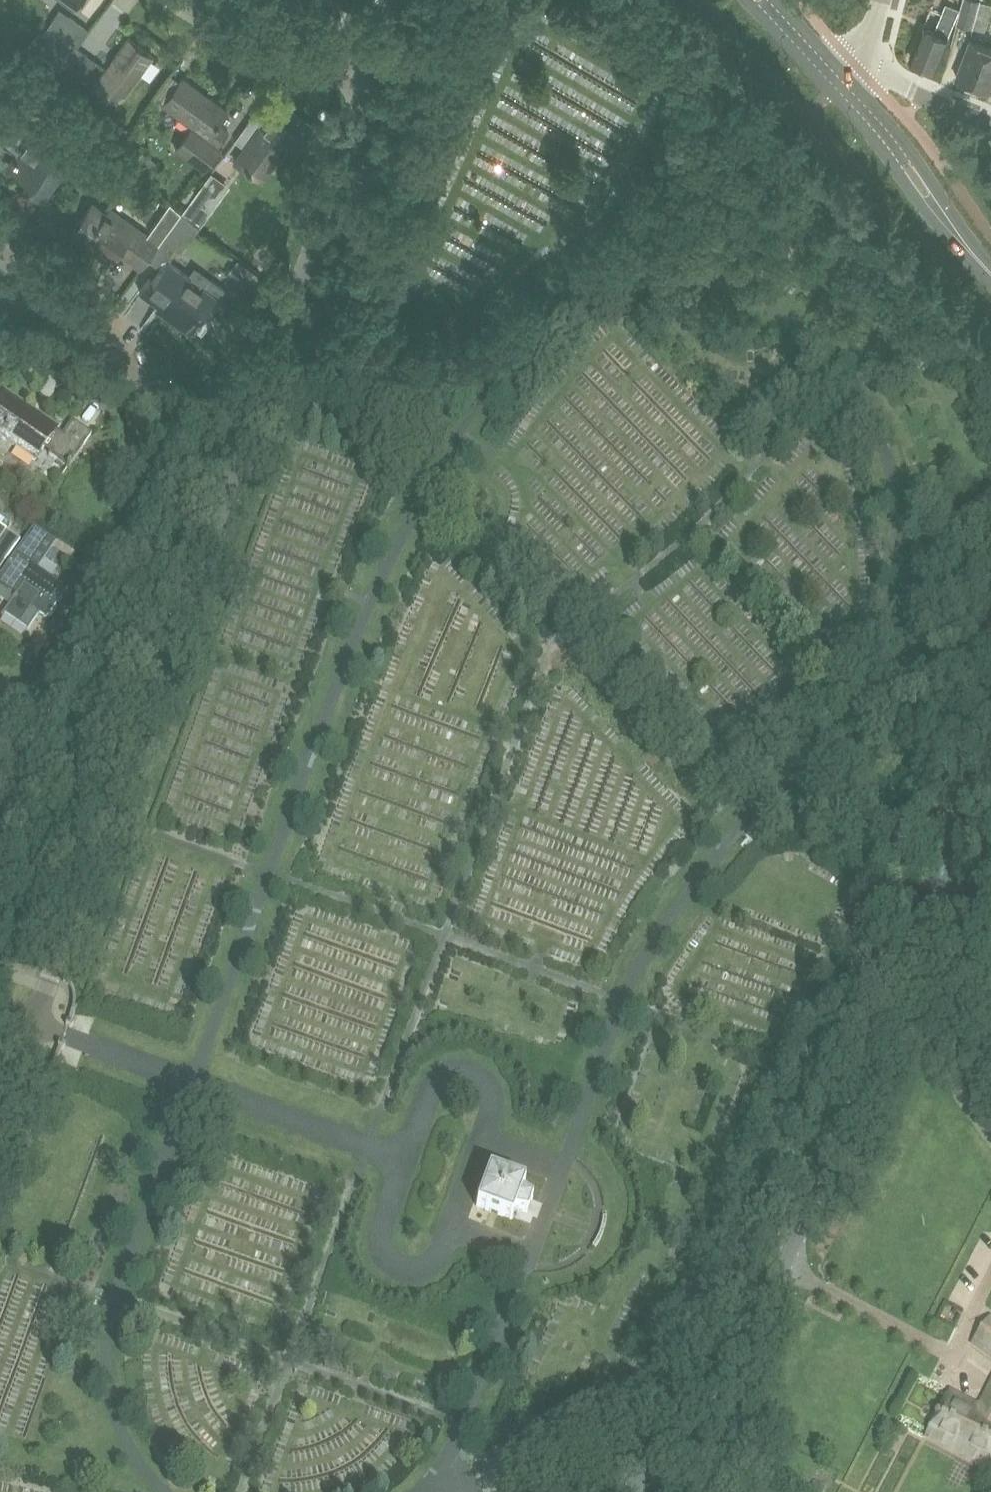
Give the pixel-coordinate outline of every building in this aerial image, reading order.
[(973,27),(981,0),(963,0),(957,23),(973,27)] [(134,2),(125,13),(135,22),(144,11),(134,2)] [(948,37),(960,8),(947,3),(935,31),(924,27),(911,57),(936,68),(948,37)] [(65,61),(88,30),(61,10),(38,40),(65,61)] [(118,103),(154,55),(129,36),(93,84),(118,103)] [(970,38),(956,76),(990,90),(990,47),(970,38)] [(76,48),(62,67),(84,82),(98,63),(76,48)] [(217,147),(228,132),(218,124),(228,111),(183,77),(164,102),(194,125),(177,148),(204,169),(220,149),(217,147)] [(296,151),(306,137),(270,111),(235,160),(261,179),(286,144),(296,151)] [(42,198),(67,163),(54,153),(59,146),(19,118),(3,140),(19,151),(9,165),(32,181),(27,187),(42,198)] [(805,159),(811,152),(804,145),(797,152),(805,159)] [(170,202),(147,234),(123,217),(119,222),(92,203),(71,233),(110,261),(117,251),(141,268),(164,236),(182,210),(170,202)] [(182,212),(164,236),(181,249),(200,225),(182,212)] [(217,303),(227,290),(197,268),(191,276),(168,259),(153,280),(149,277),(140,290),(166,309),(163,313),(190,333),(191,332),(188,330),(197,318),(199,320),(202,316),(200,315),(205,308),(208,310),(214,300),(217,303)] [(91,432),(71,419),(63,431),(5,391),(0,398),(0,439),(2,437),(35,460),(42,449),(67,468),(91,432)] [(17,535),(7,529),(8,528),(0,523),(0,554),(7,558),(21,538),(17,535)] [(67,587),(31,561),(49,535),(35,525),(0,575),(0,603),(7,608),(2,616),(3,617),(5,614),(27,629),(38,613),(46,618),(67,587)] [(527,1212),(532,1198),(522,1192),(525,1183),(490,1170),(476,1206),(512,1219),(515,1210),(527,1212)] [(983,1400),(980,1406),(950,1391),(926,1436),(990,1469),(990,1316),(990,1315),(974,1337),(950,1383),(983,1400)]
